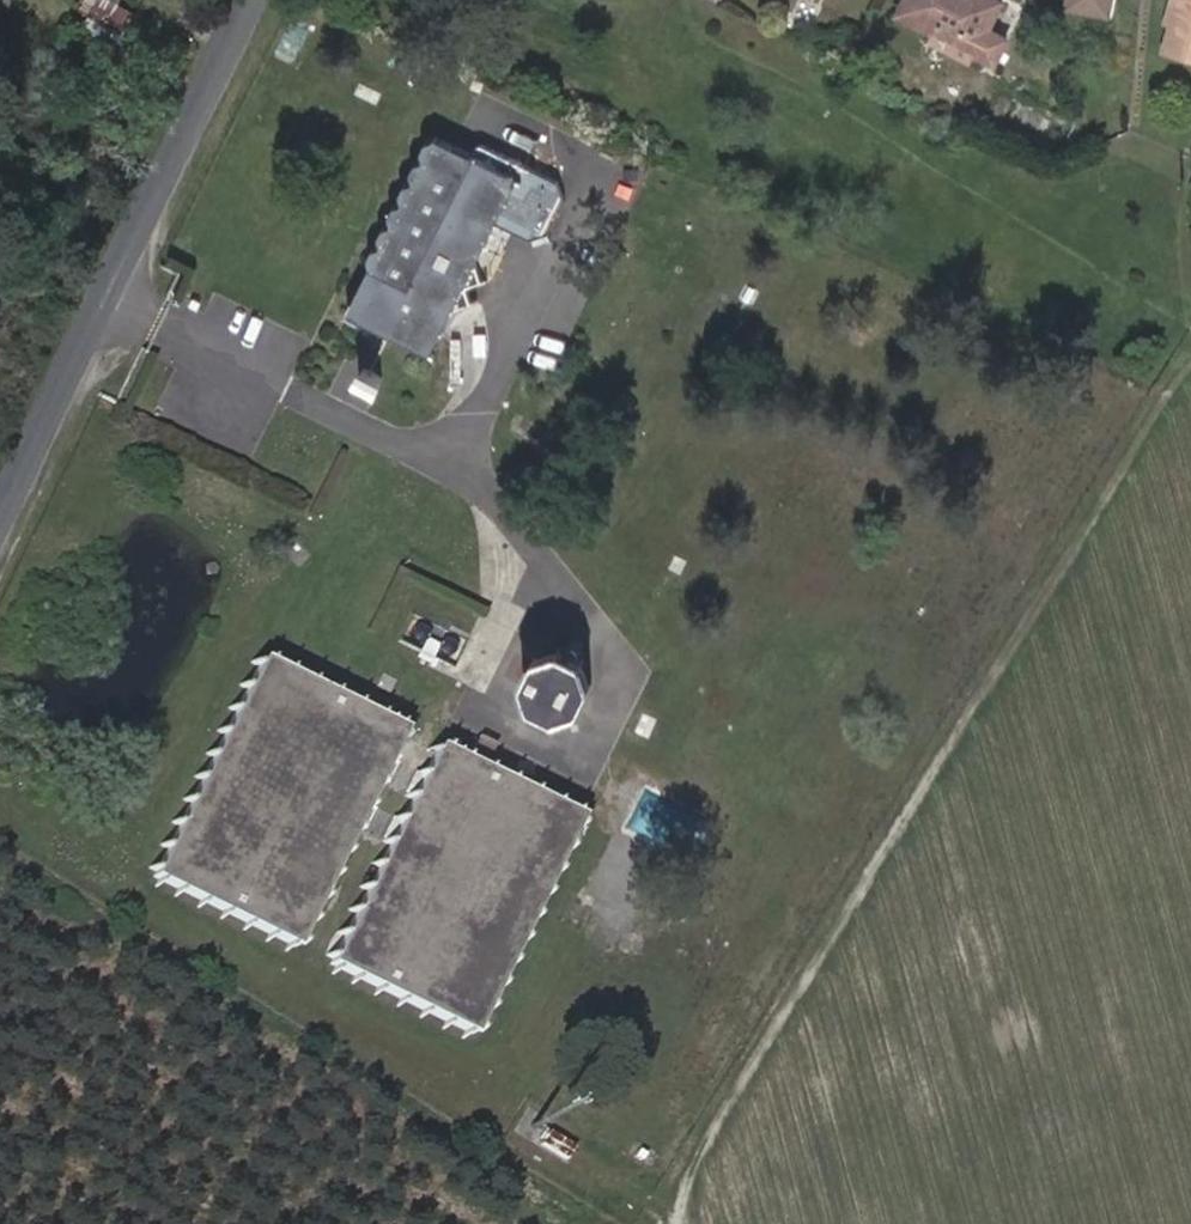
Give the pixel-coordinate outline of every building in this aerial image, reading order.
[(1002,0),(907,0),(899,14),(997,63),(1009,39),(990,29),(1004,1),(1002,0)] [(1069,6),(1109,13),(1111,0),(1070,0),(1069,6)] [(1169,50),(1190,56),(1190,0),(1179,0),(1165,48),(1169,50)] [(370,266),(349,310),(432,352),(455,306),(472,300),(467,286),(482,279),(477,261),(520,175),(435,134),(427,138),(422,148),(426,158),(416,161),(412,169),(414,179),(405,182),(400,192),(404,200),(394,204),(390,213),(393,223),(384,226),(379,235),(381,244),(374,245),(368,258),(370,266)] [(383,376),(365,366),(360,377),(377,386),(383,376)] [(524,679),(531,705),(555,717),(583,708),(594,684),(584,659),(559,647),(536,655),(524,679)] [(159,881),(289,946),(291,942),(297,946),(403,729),(397,726),(399,721),(269,656),(266,661),(259,658),(257,663),(252,661),(152,866),(157,870),(154,875),(160,879),(159,881)] [(437,745),(330,961),(336,965),(334,968),(465,1034),(467,1031),(474,1034),(581,816),(574,812),(577,806),(446,743),(443,748),(437,745)]
